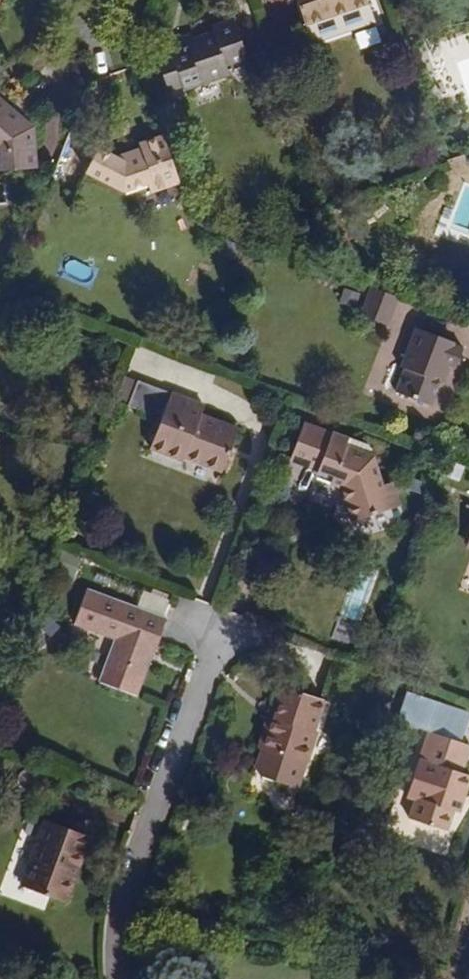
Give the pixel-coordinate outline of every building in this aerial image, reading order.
[(367,0),(297,0),(306,24),(367,2),(367,0)] [(248,61),(232,18),(211,25),(213,31),(186,40),(188,47),(157,58),(169,89),(182,84),(184,91),(230,76),(228,69),(248,61)] [(31,129),(0,102),(0,170),(33,169),(31,129)] [(178,181),(163,136),(138,144),(138,147),(142,157),(124,163),(111,156),(97,148),(86,172),(123,190),(146,182),(150,191),(178,181)] [(142,157),(138,147),(111,156),(124,163),(142,157)] [(390,324),(400,298),(372,287),(362,314),(390,324)] [(430,404),(445,364),(456,369),(465,345),(415,326),(400,364),(406,365),(396,391),(430,404)] [(200,416),(203,406),(135,384),(127,409),(159,420),(150,448),(184,460),(185,456),(223,469),(237,429),(200,416)] [(372,458),(345,447),(349,439),(332,433),(331,435),(303,425),(291,458),(319,468),(335,474),(332,483),(343,487),(354,521),(389,510),(381,485),(372,458)] [(332,483),(335,474),(319,468),(316,477),(332,483)] [(402,506),(394,481),(381,485),(389,510),(402,506)] [(167,620),(86,590),(74,622),(116,638),(100,681),(136,694),(147,664),(143,663),(148,651),(154,653),(167,620)] [(307,763),(317,732),(312,730),(321,701),(279,687),(273,704),(279,707),(275,719),(269,718),(259,748),(263,749),(257,769),(262,777),(298,788),(306,763),(307,763)] [(275,719),(279,707),(273,704),(269,718),(275,719)] [(468,777),(468,774),(461,771),(468,746),(468,745),(429,731),(420,759),(433,763),(421,800),(415,799),(408,818),(445,831),(452,811),(457,812),(468,777)] [(69,864),(80,833),(47,822),(23,887),(65,902),(78,867),(69,864)] [(78,867),(89,837),(80,833),(69,864),(78,867)]
